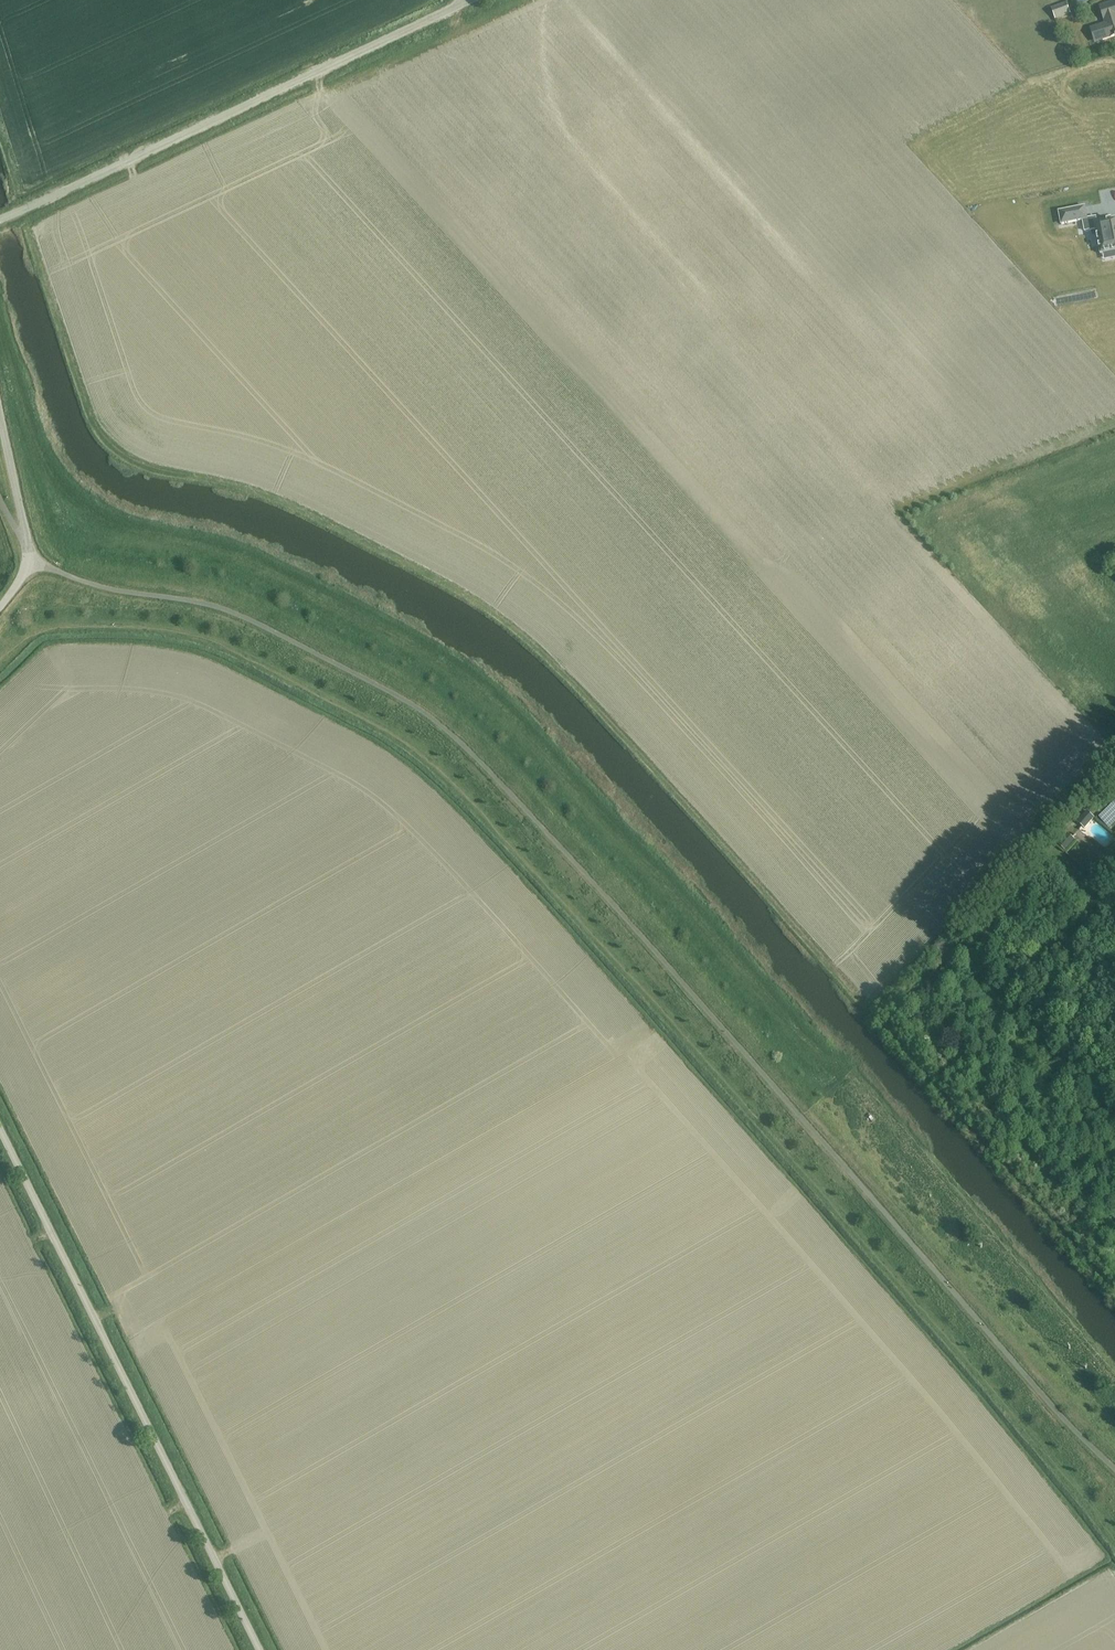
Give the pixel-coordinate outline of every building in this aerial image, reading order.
[(1051,7),(1055,20),(1070,15),(1066,3),(1051,7)] [(1095,43),(1114,37),(1114,3),(1099,8),(1104,24),(1089,28),(1095,43)] [(1059,212),(1061,225),(1083,221),(1085,231),(1096,229),(1101,254),(1114,252),(1114,219),(1097,223),(1096,217),(1087,219),(1085,207),(1059,212)] [(1092,817),(1090,832),(1109,834),(1110,818),(1092,817)] [(1070,834),(1080,841),(1086,833),(1077,826),(1070,834)] [(1057,844),(1065,851),(1075,840),(1067,833),(1057,844)]
